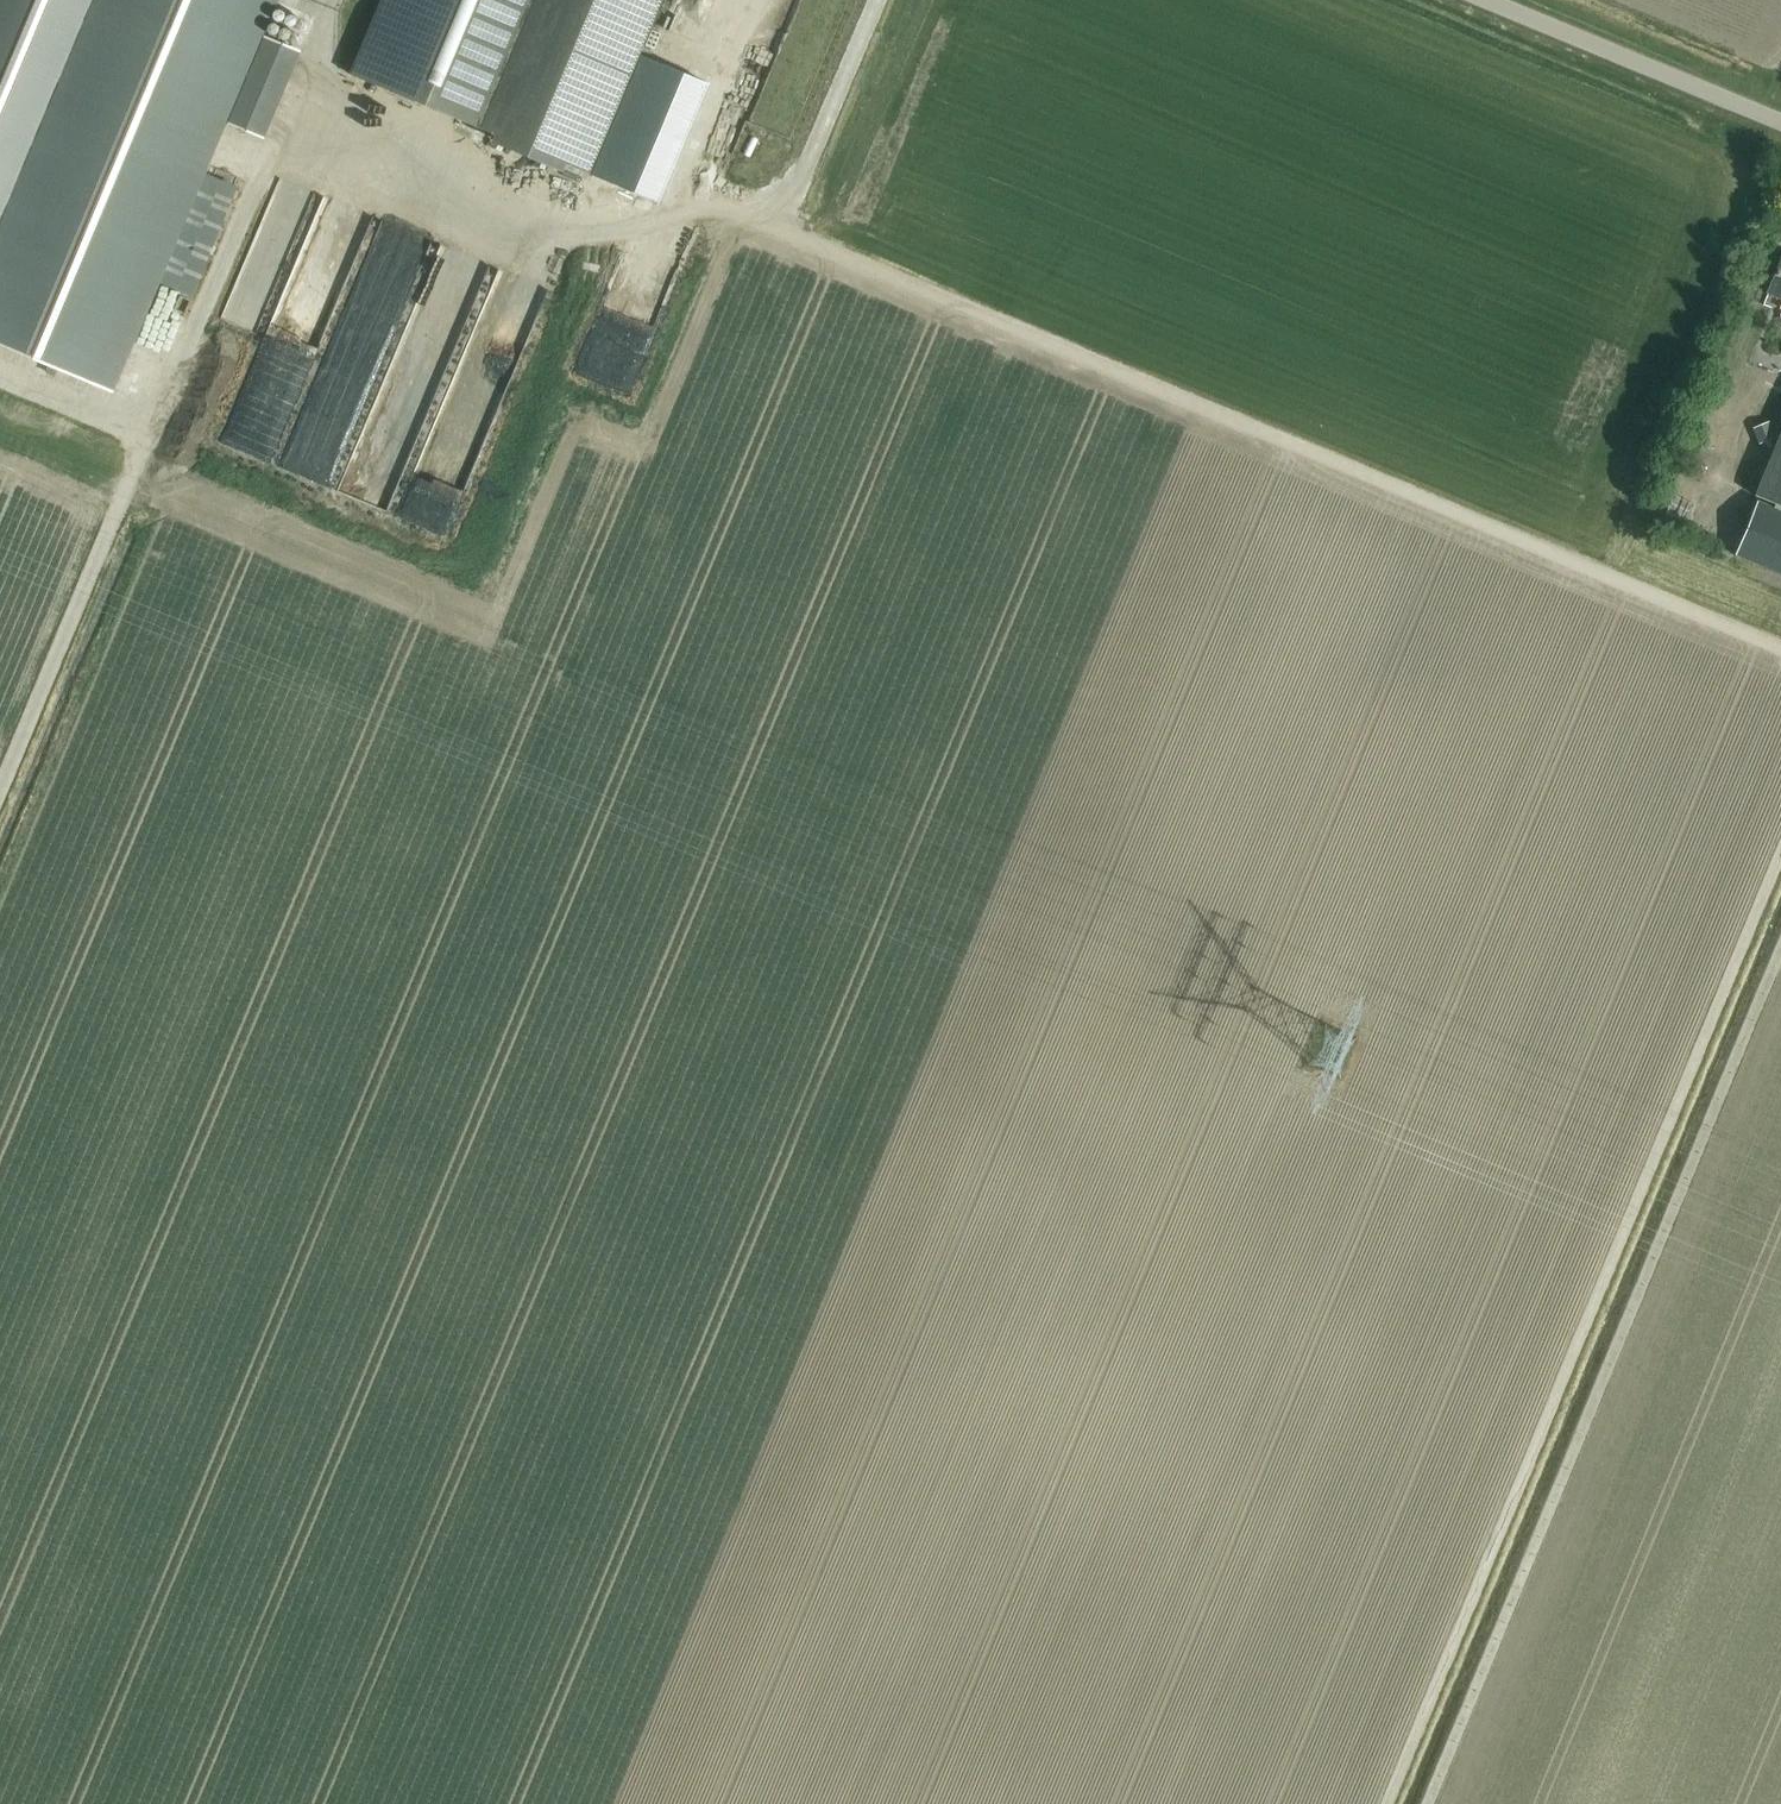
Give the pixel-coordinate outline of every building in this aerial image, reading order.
[(221,121),(259,137),(295,51),(257,35),(272,0),(93,0),(0,222),(0,343),(109,389),(221,121)] [(488,133),(543,0),(382,0),(350,75),(488,133)] [(488,133),(583,173),(637,46),(648,51),(658,28),(646,24),(656,0),(543,0),(488,133)] [(1767,292),(1780,298),(1780,257),(1767,292)] [(1754,495),(1780,506),(1780,431),(1754,495)] [(1756,501),(1734,554),(1780,574),(1780,511),(1756,501)]
